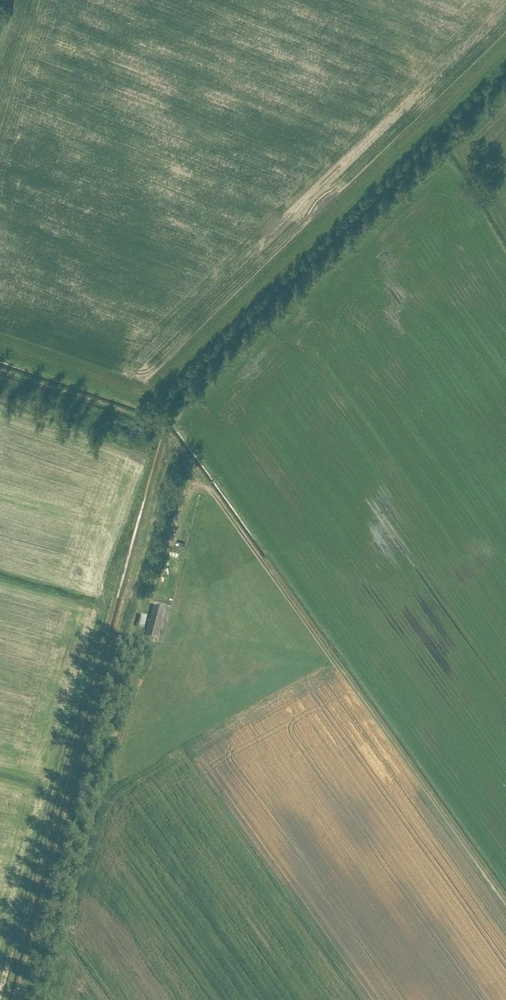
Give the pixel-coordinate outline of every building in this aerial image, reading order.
[(163,621),(152,618),(147,638),(158,641),(163,621)]
